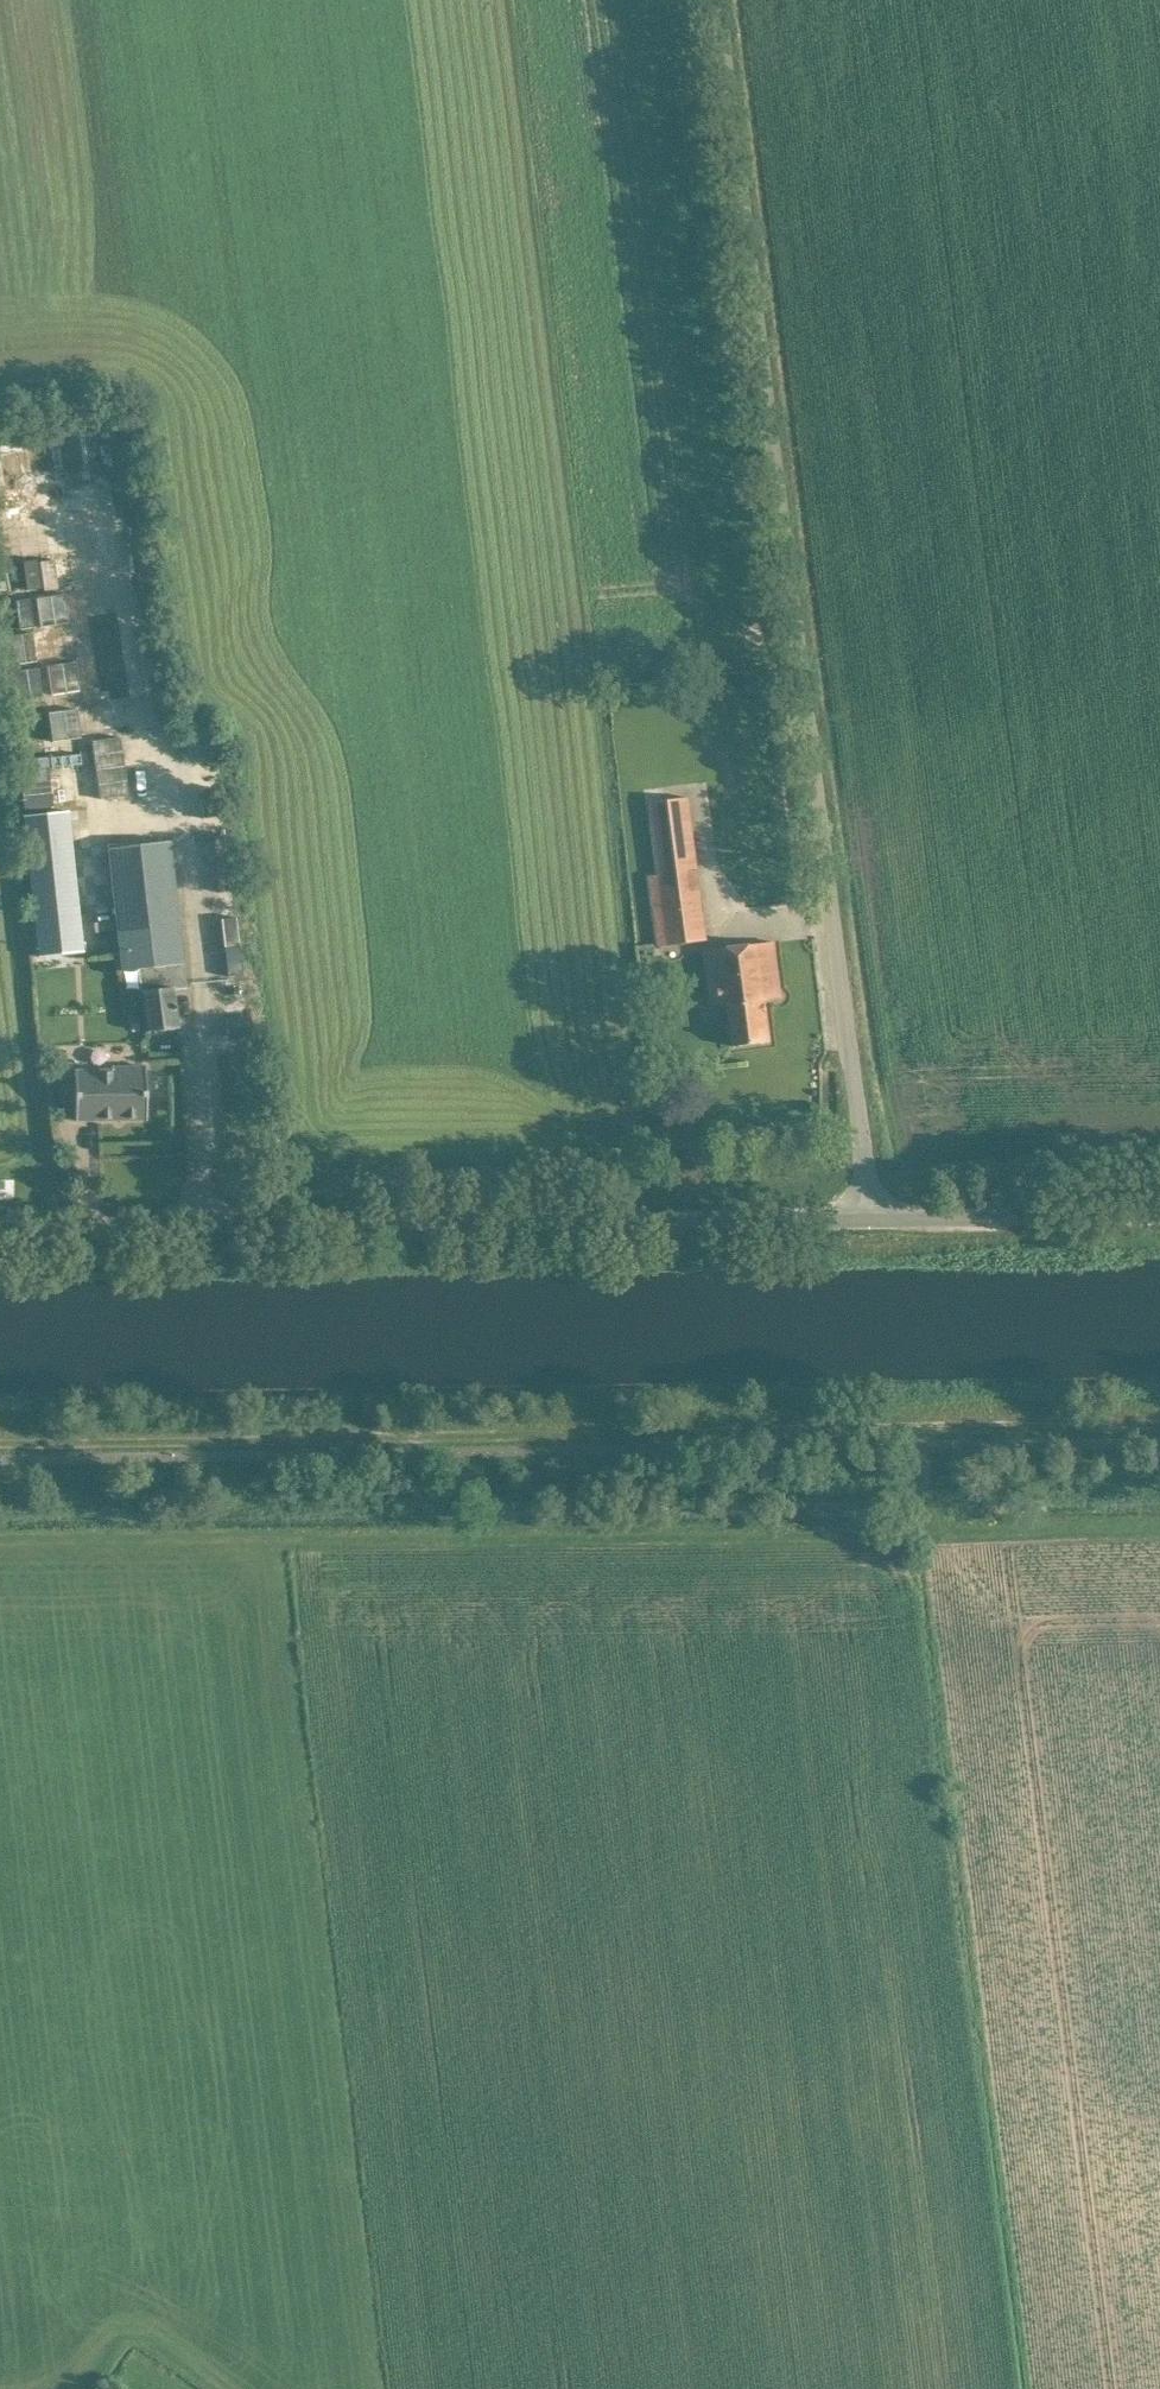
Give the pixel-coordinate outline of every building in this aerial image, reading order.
[(13,524),(19,592),(91,584),(87,550),(70,552),(67,519),(13,524)] [(86,721),(88,692),(45,691),(44,719),(86,721)] [(690,798),(651,803),(660,875),(650,877),(659,947),(707,940),(690,798)] [(66,811),(22,816),(38,958),(82,953),(66,811)] [(138,969),(141,991),(146,1032),(179,1028),(174,988),(187,987),(169,842),(107,849),(121,971),(138,969)] [(706,951),(710,981),(726,979),(735,1046),(770,1042),(765,1000),(781,998),(774,942),(706,951)] [(76,1071),(74,1071),(75,1121),(147,1119),(146,1066),(112,1067),(112,1071),(112,1080),(76,1081),(76,1071)]
